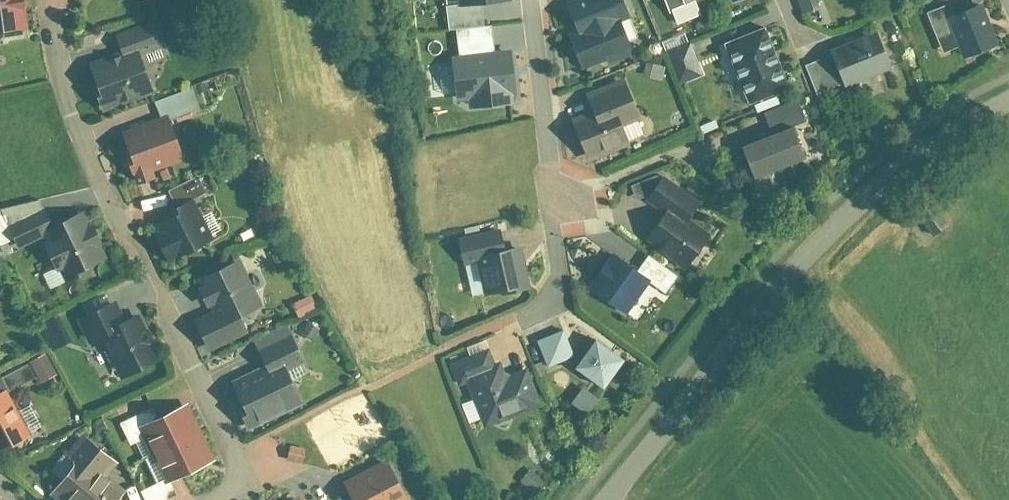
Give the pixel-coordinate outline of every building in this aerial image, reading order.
[(24,34),(19,0),(0,0),(0,38),(24,34)] [(620,0),(600,0),(591,3),(563,11),(583,71),(639,55),(620,0)] [(670,18),(712,0),(662,0),(670,18)] [(982,3),(949,15),(966,59),(997,47),(982,3)] [(765,36),(726,49),(749,106),(786,92),(765,36)] [(892,71),(881,36),(832,54),(845,88),(892,71)] [(690,47),(668,55),(681,85),(702,77),(690,47)] [(513,48),(452,55),(457,99),(470,98),(471,103),(510,99),(509,93),(518,92),(513,48)] [(137,58),(89,77),(105,115),(152,96),(137,58)] [(592,114),(572,120),(588,163),(627,149),(620,131),(640,124),(626,83),(585,95),(592,114)] [(167,124),(124,142),(139,176),(181,158),(167,124)] [(744,157),(753,183),(805,164),(798,139),(744,157)] [(647,204),(685,228),(698,209),(660,183),(647,204)] [(934,203),(919,214),(938,241),(953,230),(934,203)] [(187,211),(155,226),(172,265),(204,250),(187,211)] [(53,236),(46,214),(11,229),(20,251),(43,241),(53,236)] [(667,217),(648,247),(687,271),(707,242),(685,228),(667,217)] [(53,236),(43,241),(64,288),(103,270),(84,223),(53,236)] [(466,267),(482,264),(492,304),(528,294),(519,251),(508,253),(502,230),(459,242),(466,267)] [(649,279),(609,255),(584,296),(624,319),(649,279)] [(258,311),(236,266),(202,282),(224,327),(258,311)] [(140,320),(101,337),(122,381),(159,364),(140,320)] [(621,362),(595,344),(578,369),(603,388),(621,362)] [(498,349),(458,364),(481,429),(543,407),(529,371),(508,378),(498,349)] [(283,369),(233,393),(250,431),(300,408),(283,369)] [(0,402),(0,455),(26,444),(6,400),(0,402)] [(187,413),(143,429),(166,486),(208,469),(187,413)] [(124,499),(102,483),(114,464),(81,438),(55,476),(69,486),(60,499),(124,499)] [(346,486),(353,499),(406,499),(389,465),(346,486)]
